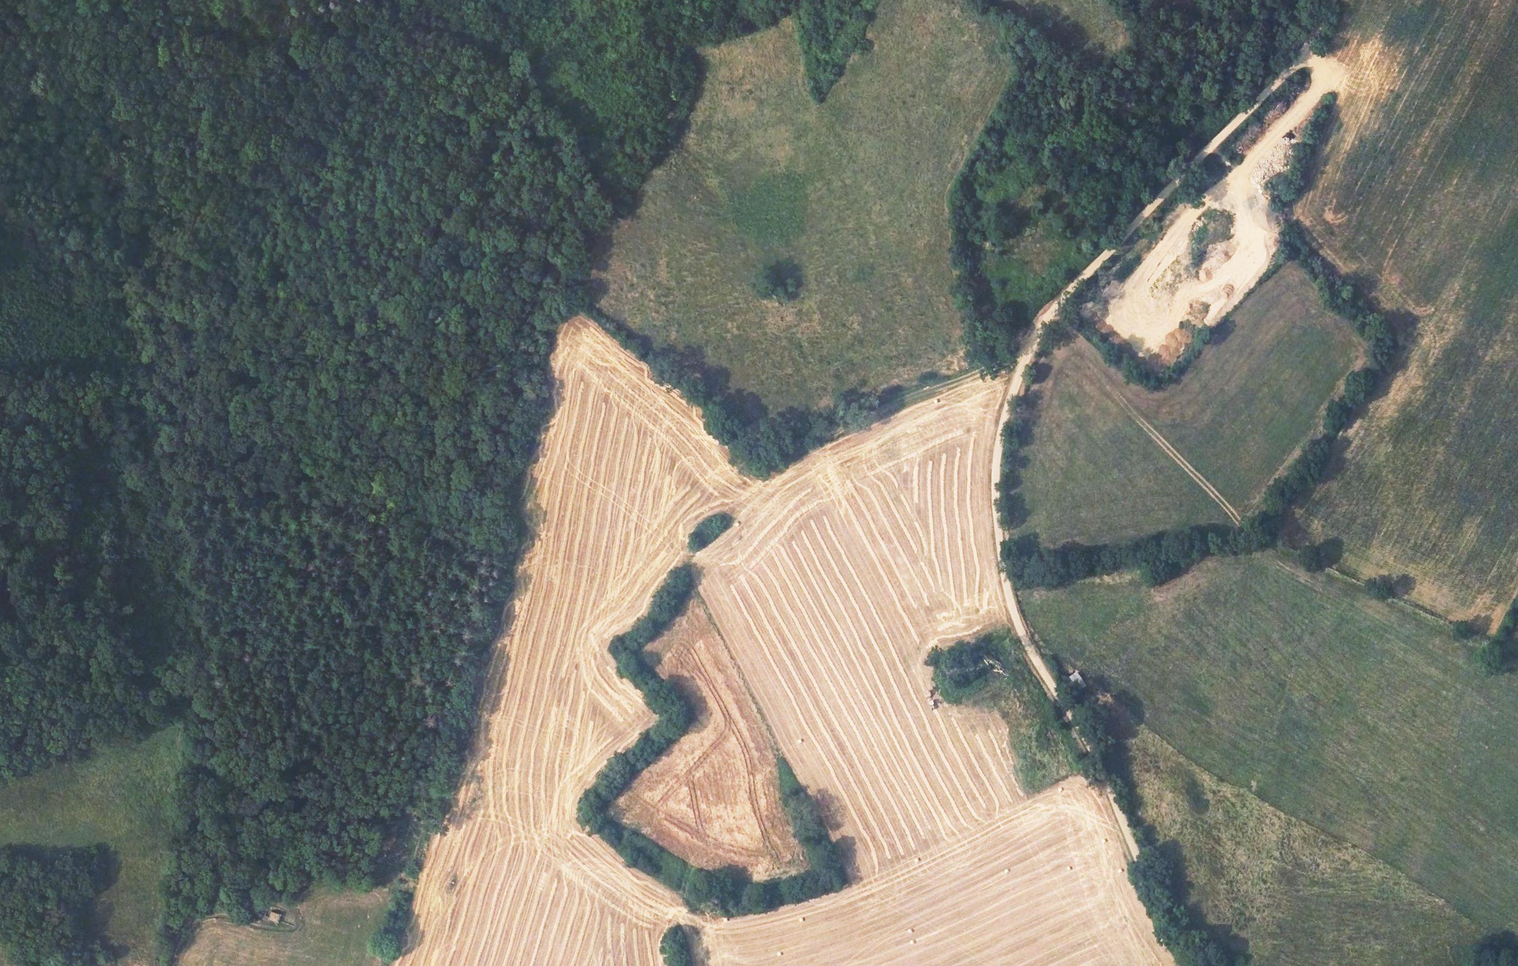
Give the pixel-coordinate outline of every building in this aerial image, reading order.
[(1073,691),(1085,686),(1079,672),(1067,677),(1073,691)] [(282,914),(273,910),(269,919),(278,923),(282,914)]
